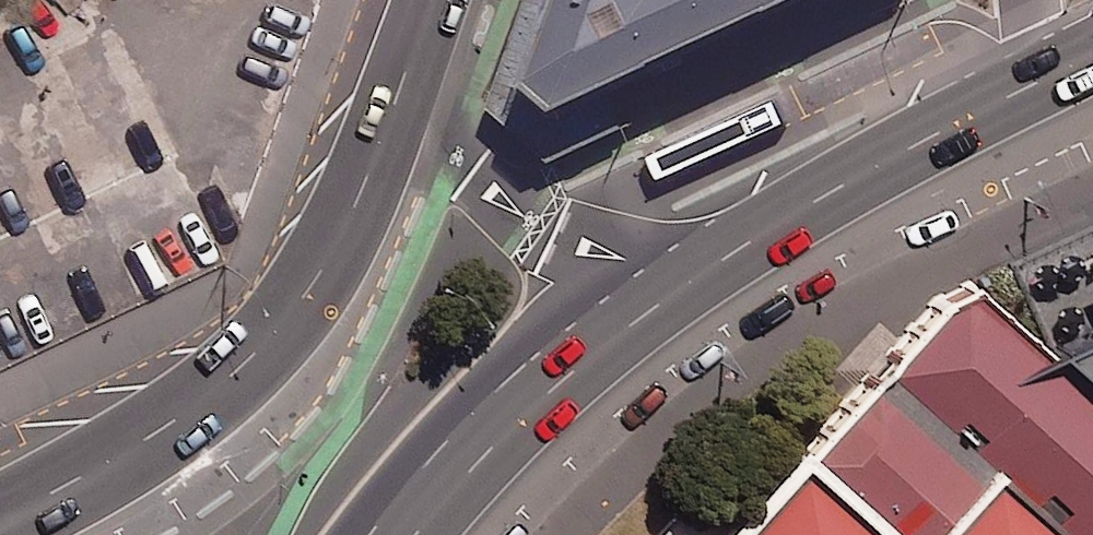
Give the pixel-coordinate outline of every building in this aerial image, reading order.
[(538,75),(570,109),(797,0),(564,0),(538,75)] [(1082,224),(1092,248),(1092,219),(1082,224)] [(1043,337),(968,272),(931,288),(798,437),(784,425),(688,534),(1092,534),(1092,312),(1043,337)]
